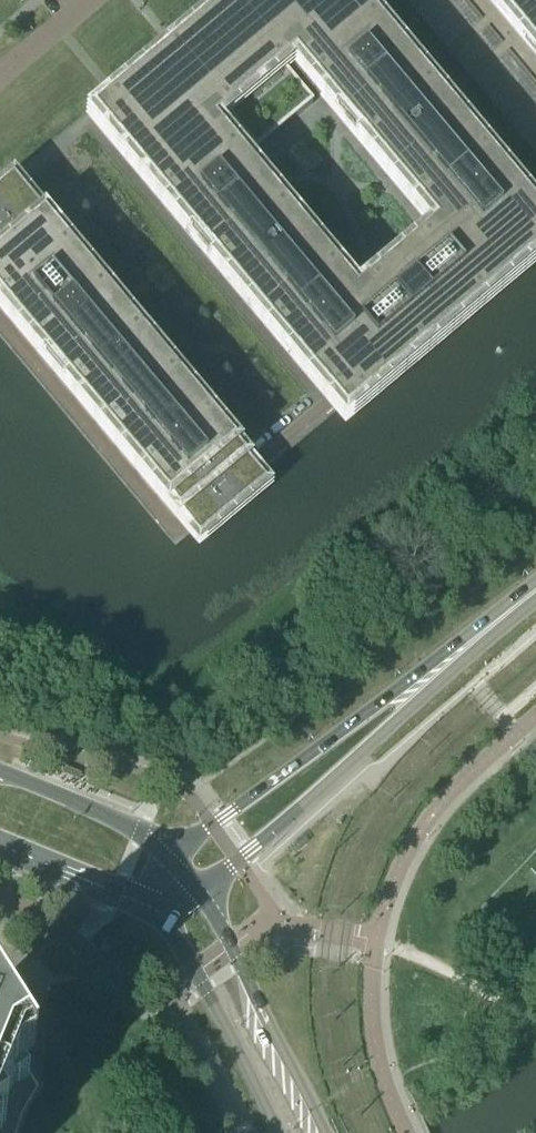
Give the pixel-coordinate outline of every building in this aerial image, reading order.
[(94,116),(323,390),(535,213),(357,0),(224,0),(155,58),(158,61),(94,116)] [(527,39),(525,41),(535,54),(535,0),(494,0),(527,39)] [(89,408),(86,410),(106,433),(108,431),(176,512),(241,456),(133,327),(135,325),(115,302),(113,304),(17,189),(13,184),(0,194),(0,302),(47,358),(44,360),(64,384),(67,381),(89,408)] [(241,456),(176,512),(198,538),(263,481),(241,456)] [(21,1120),(36,1093),(22,1071),(28,1067),(0,1022),(0,1132),(17,1132),(21,1120)]
